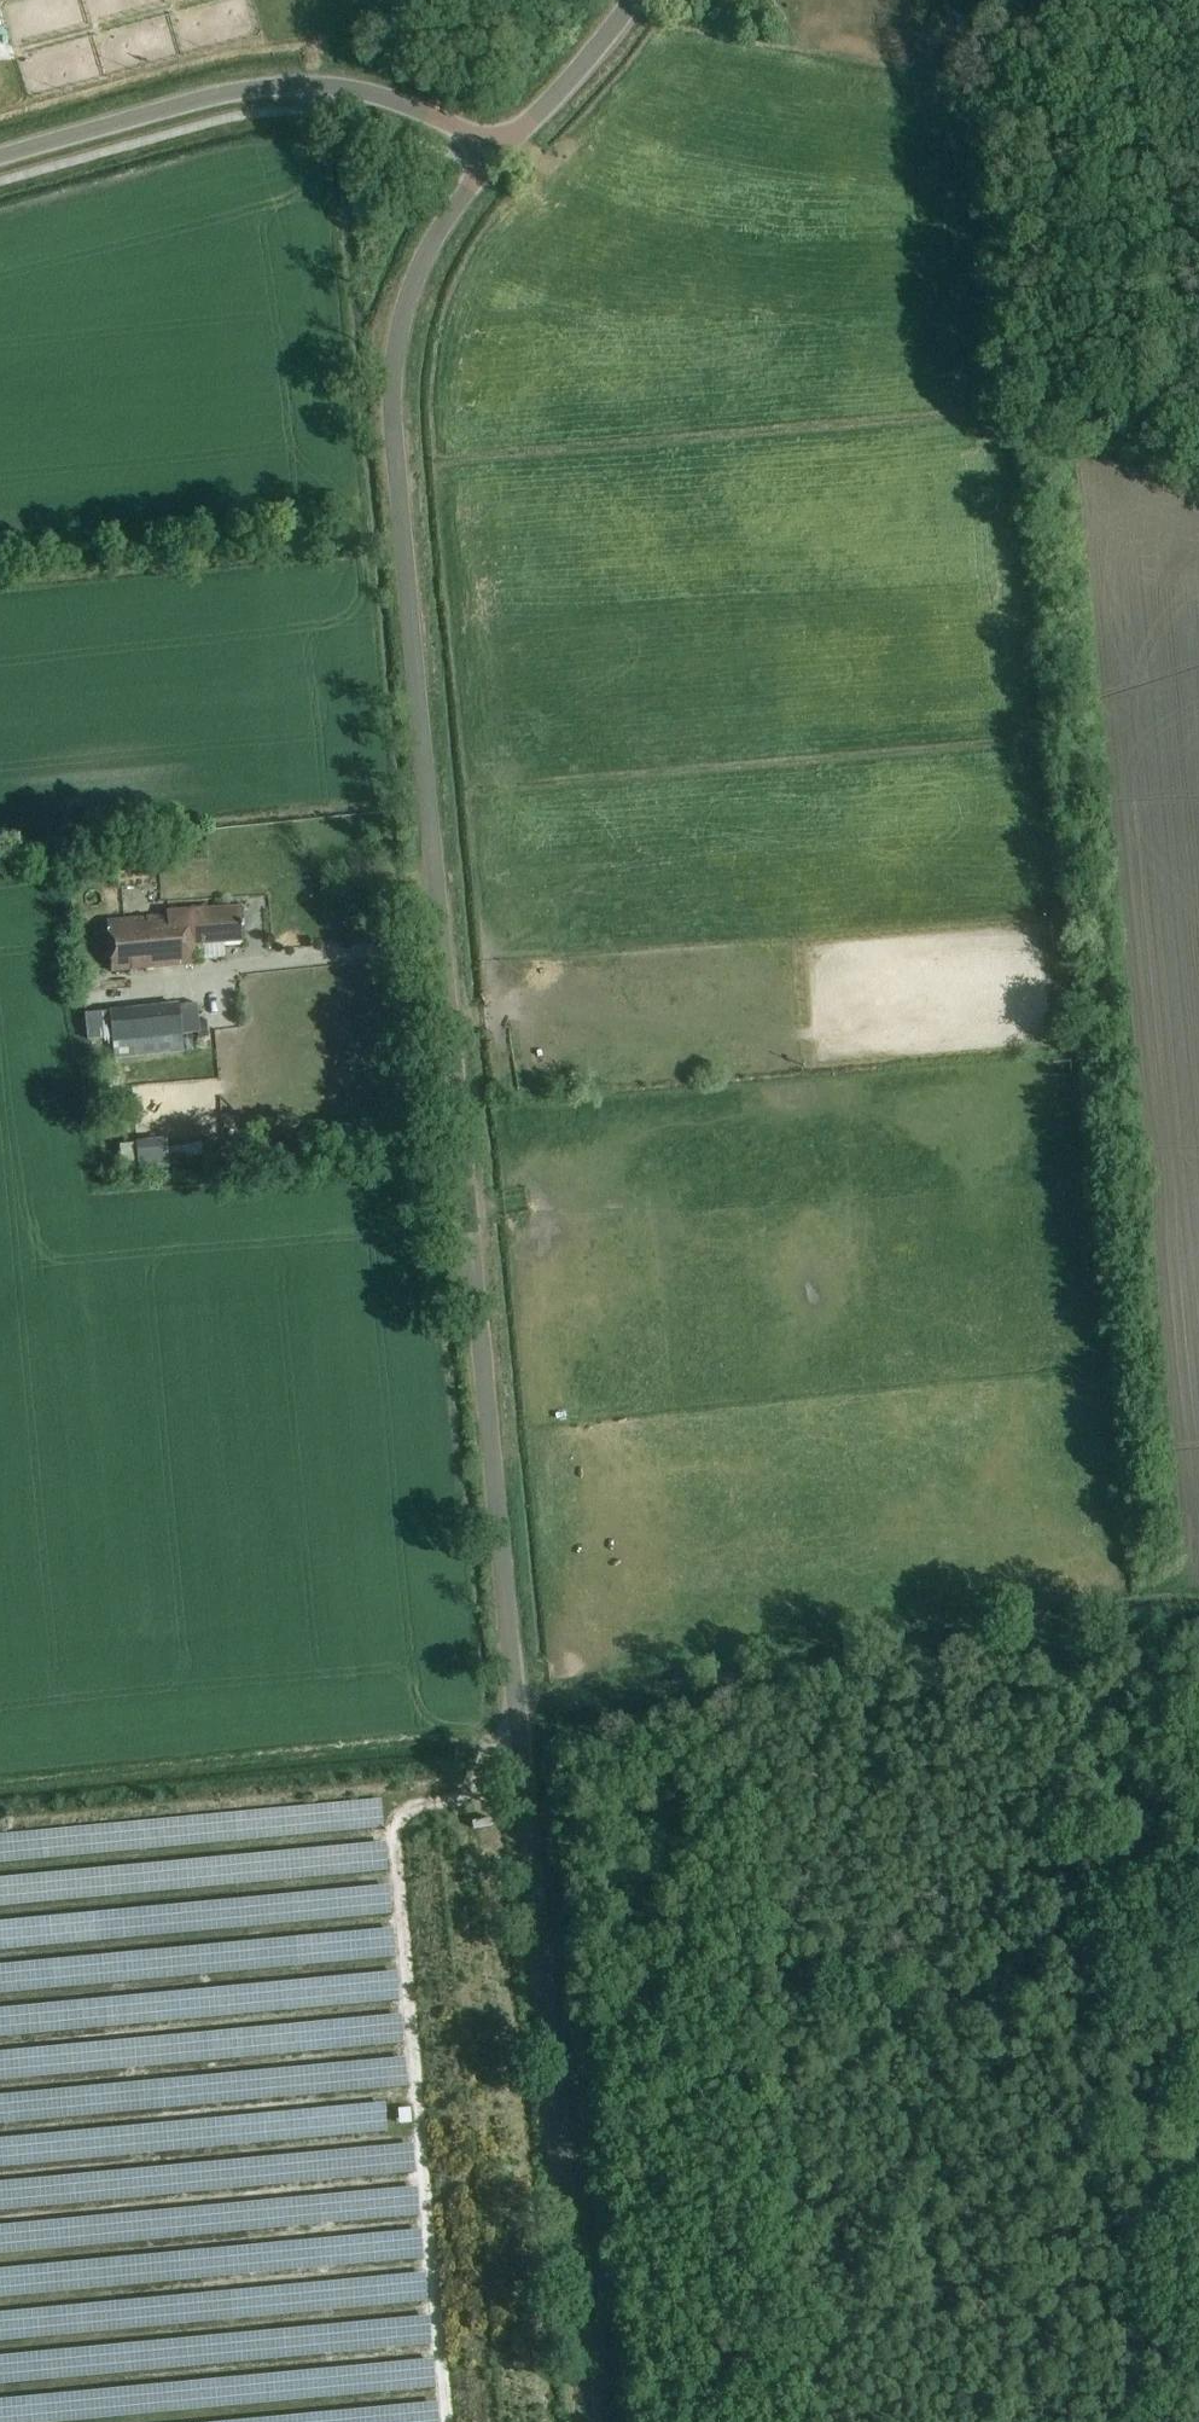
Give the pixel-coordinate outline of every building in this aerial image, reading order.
[(166,916),(107,921),(111,970),(196,962),(194,944),(245,939),(242,906),(166,913),(166,916)] [(179,1010),(179,1005),(179,1003),(109,1010),(113,1043),(182,1035),(182,1034),(199,1032),(198,1021),(196,1008),(179,1010)] [(206,1021),(198,1021),(199,1032),(200,1038),(208,1037),(206,1021)]
